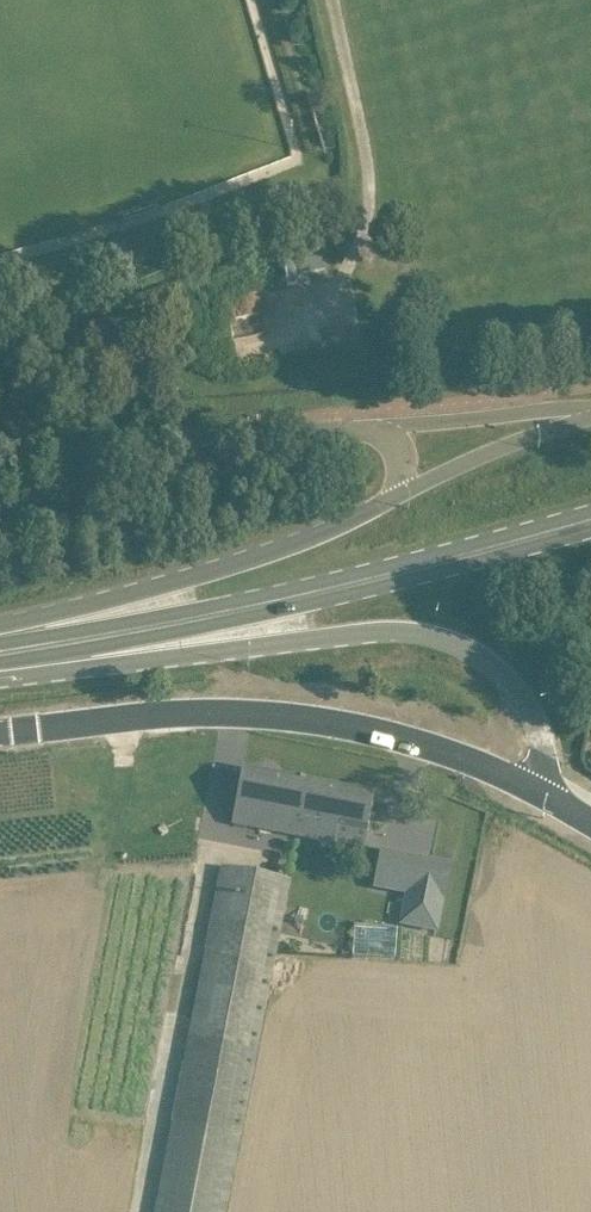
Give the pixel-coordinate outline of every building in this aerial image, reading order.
[(322,251),(297,255),(300,275),(325,271),(322,251)] [(374,796),(243,770),(232,825),(335,845),(338,828),(367,834),(374,796)] [(446,866),(374,852),(367,887),(402,894),(396,925),(431,932),(437,901),(439,901),(446,866)] [(284,905),(289,882),(223,869),(156,1211),(225,1211),(284,905)]
